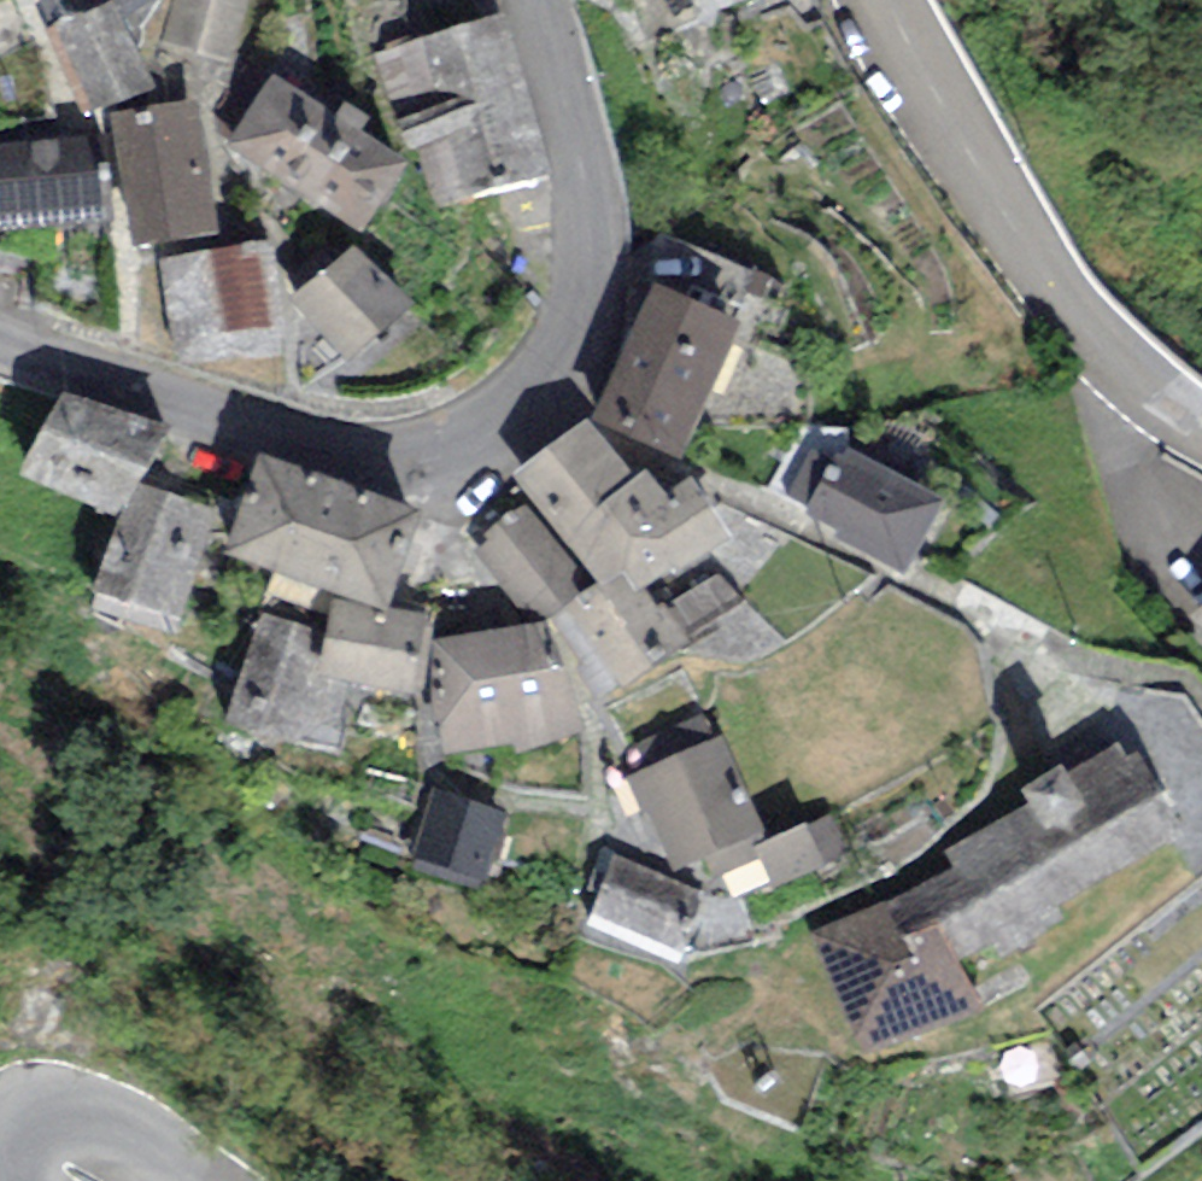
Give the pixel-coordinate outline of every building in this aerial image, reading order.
[(250,0),(174,0),(163,43),(234,62),(250,0)] [(46,28),(83,114),(153,88),(117,2),(46,28)] [(501,13),(372,54),(406,150),(416,147),(530,112),(501,13)] [(268,75),(223,144),(359,233),(405,164),(359,134),(368,119),(342,102),(332,116),(268,75)] [(195,104),(112,115),(129,246),(212,235),(195,104)] [(549,173),(530,112),(416,147),(435,210),(549,173)] [(0,146),(0,231),(103,220),(94,136),(0,146)] [(270,242),(158,260),(171,344),(284,326),(270,242)] [(287,300),(343,361),(412,306),(356,245),(287,300)] [(653,281),(591,415),(680,456),(742,322),(653,281)] [(174,428),(65,393),(17,475),(120,516),(139,485),(174,428)] [(588,416),(511,470),(598,582),(602,585),(622,571),(636,592),(644,586),(731,533),(691,476),(666,493),(648,466),(633,477),(588,416)] [(806,507),(842,526),(836,537),(905,573),(946,495),(848,444),(844,453),(837,449),(832,458),(808,503),(806,507)] [(788,494),(808,503),(832,458),(812,449),(788,494)] [(425,515),(259,454),(224,551),(389,612),(425,515)] [(216,511),(139,485),(120,516),(96,594),(180,620),(216,511)] [(528,601),(551,619),(580,592),(567,572),(577,565),(533,511),(476,549),(522,606),(528,601)] [(598,582),(580,592),(551,619),(583,704),(622,687),(684,643),(660,608),(644,586),(636,592),(622,571),(602,585),(598,582)] [(720,573),(660,608),(684,643),(751,606),(720,573)] [(334,600),(326,636),(317,673),(360,683),(415,695),(432,618),(391,609),(390,613),(334,600)] [(1190,613),(1201,627),(1201,603),(1190,613)] [(341,752),(360,683),(317,673),(326,636),(262,612),(227,725),(341,752)] [(551,619),(434,641),(432,693),(447,754),(518,743),(519,756),(587,732),(583,704),(551,619)] [(764,829),(722,733),(634,772),(650,809),(676,867),(704,855),(751,835),(764,829)] [(884,901),(811,931),(856,1057),(985,1007),(961,961),(994,944),(998,953),(1064,915),(1058,905),(1172,837),(1155,810),(1169,803),(1138,748),(1124,754),(1117,742),(1068,772),(1062,761),(1019,787),(1029,801),(945,851),(954,868),(884,901)] [(650,809),(634,772),(625,778),(641,815),(650,809)] [(510,813),(435,788),(412,856),(487,881),(510,813)] [(832,809),(755,843),(760,855),(774,887),(851,853),(832,809)] [(751,835),(704,855),(713,878),(760,855),(755,843),(751,835)] [(702,890),(613,852),(584,921),(673,959),(702,890)]
